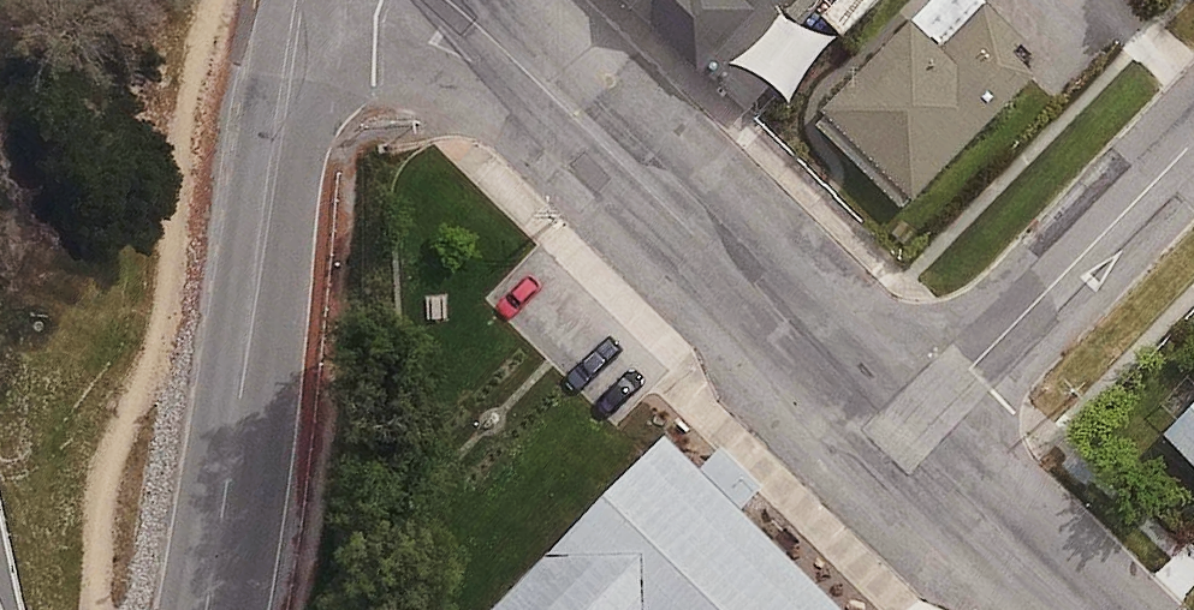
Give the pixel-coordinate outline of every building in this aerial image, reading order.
[(711,76),(788,0),(636,0),(711,76)] [(927,14),(826,118),(917,205),(1047,72),(986,14),(958,43),(927,14)] [(1177,431),(1193,449),(1193,414),(1177,431)] [(665,437),(494,609),(842,609),(665,437)]
